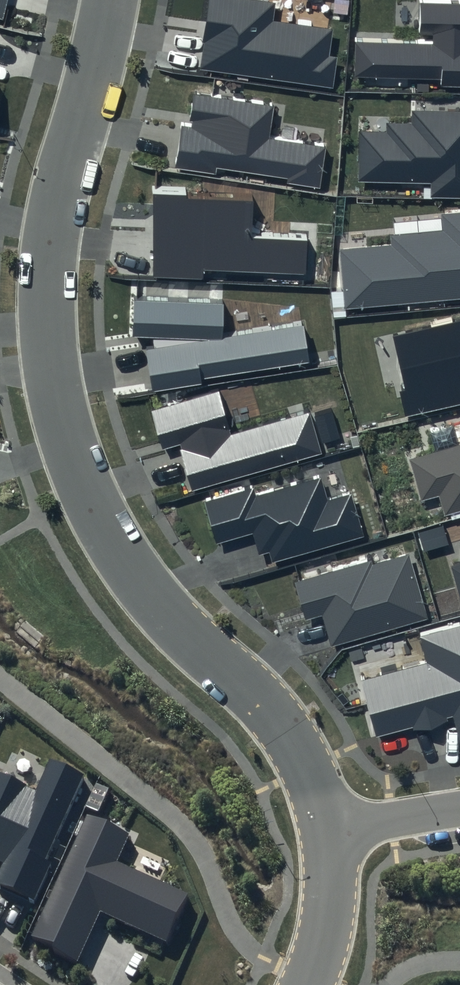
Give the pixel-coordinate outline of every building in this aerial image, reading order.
[(261,0),(208,0),(198,69),(333,87),(337,56),(328,55),(331,29),(274,21),(276,2),(261,0)] [(419,33),(432,33),(432,43),(357,41),(356,75),(441,78),(441,86),(459,87),(459,0),(420,0),(419,33)] [(274,106),(193,94),(188,126),(180,125),(174,166),(216,173),(217,167),(290,178),(289,184),(320,189),(327,145),(269,136),(274,106)] [(358,130),(357,183),(430,184),(430,197),(459,198),(459,113),(413,112),(413,125),(386,124),(386,131),(358,130)] [(249,198),(155,195),(153,273),(204,275),(204,267),(305,270),(306,237),(248,235),(249,198)] [(340,250),(346,308),(459,297),(459,213),(440,215),(442,230),(388,235),(389,245),(340,250)] [(224,305),(134,299),(134,337),(222,339),(224,305)] [(393,336),(407,390),(400,392),(405,416),(459,403),(459,320),(393,336)] [(147,352),(153,392),(203,384),(203,378),(310,362),(303,324),(224,341),(147,352)] [(217,393),(151,412),(163,451),(179,446),(192,492),(322,454),(309,413),(230,436),(217,393)] [(408,460),(421,502),(438,496),(444,517),(459,512),(459,444),(408,460)] [(254,488),(205,502),(217,544),(253,533),(259,555),(269,552),(272,563),(363,536),(351,494),(328,501),(321,477),(256,495),(254,488)] [(443,525),(419,533),(424,551),(449,544),(443,525)] [(371,561),(295,582),(306,620),(324,615),(332,645),(426,618),(408,555),(373,565),(371,561)] [(419,633),(428,662),(361,681),(377,737),(452,717),(459,747),(459,622),(419,633)] [(49,758),(35,789),(0,773),(0,859),(5,862),(0,873),(0,886),(34,901),(51,863),(46,860),(85,774),(49,758)] [(129,833),(87,814),(30,938),(76,960),(99,911),(166,942),(188,893),(117,860),(129,833)]
